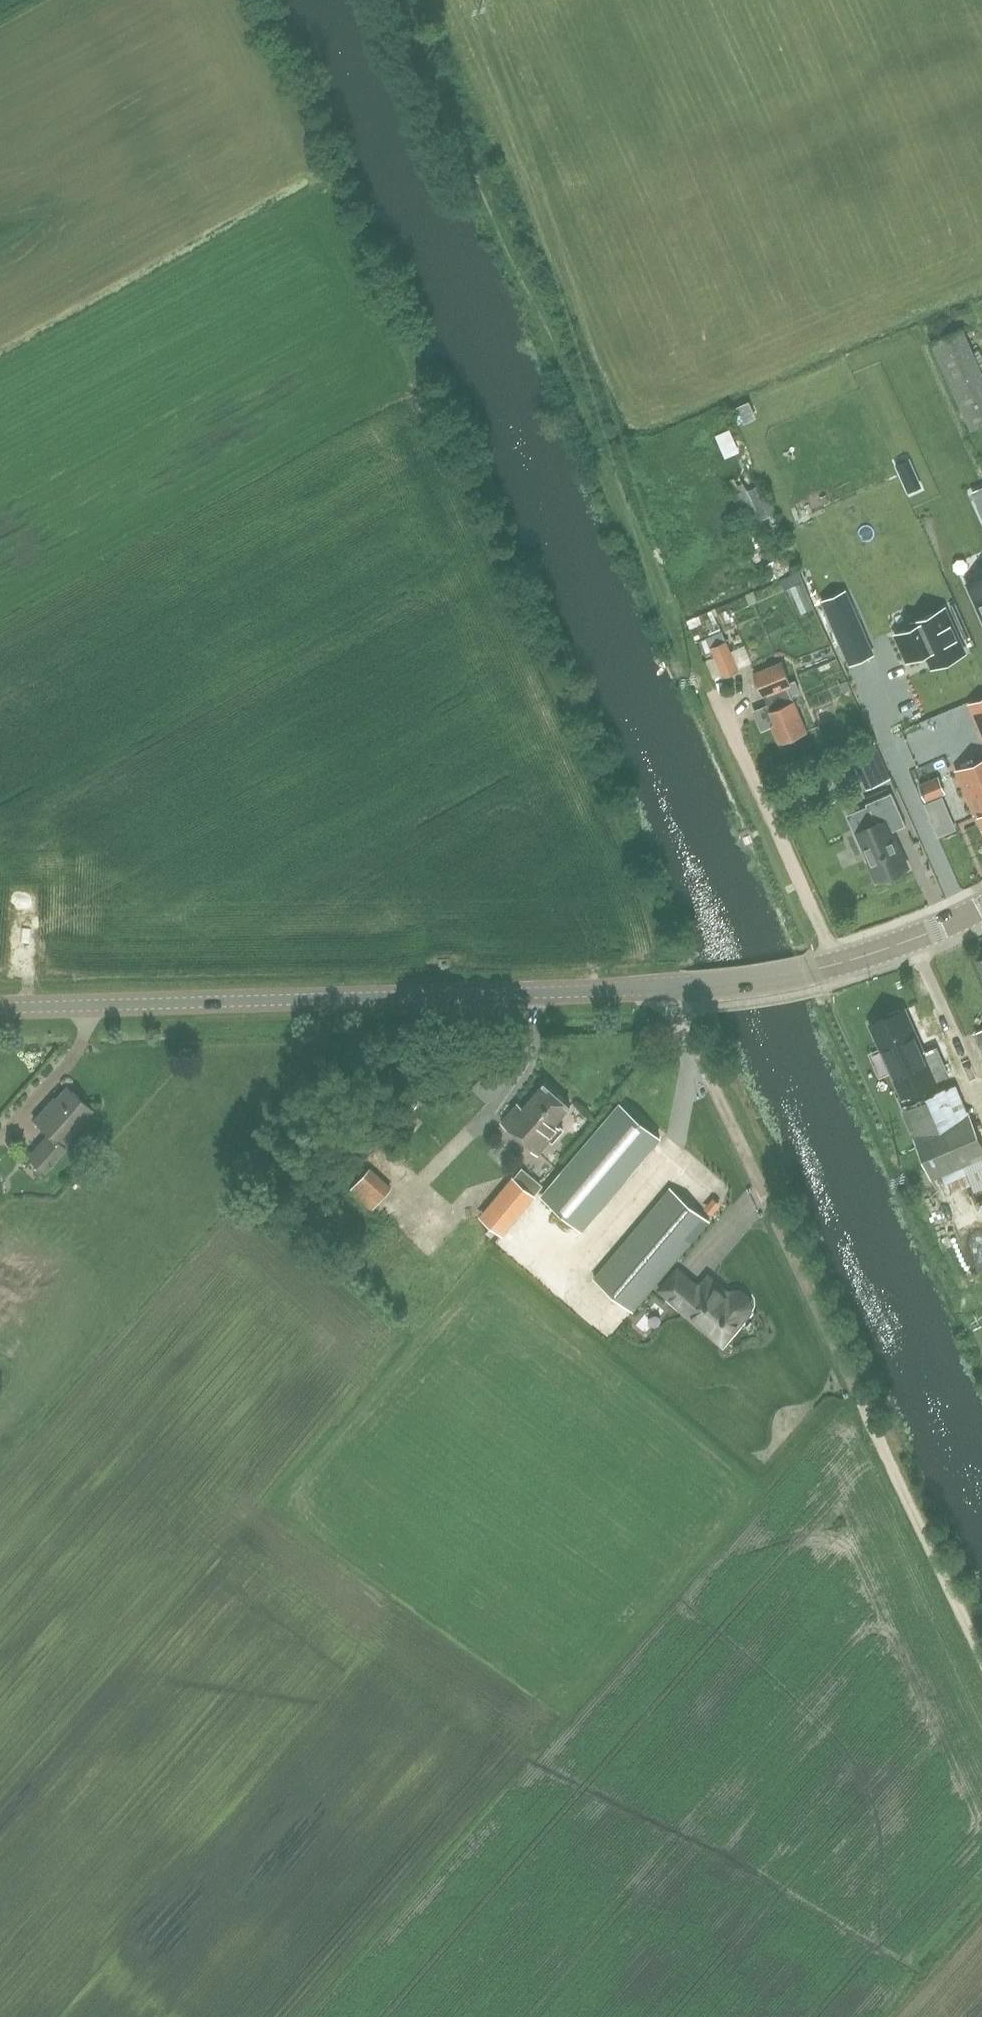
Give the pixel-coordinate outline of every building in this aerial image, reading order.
[(981,423),(981,370),(964,330),(932,344),(971,428),(981,423)] [(723,436),(735,460),(749,453),(737,429),(723,436)] [(741,498),(757,488),(748,473),(732,483),(741,498)] [(973,488),(981,509),(981,484),(973,488)] [(970,585),(981,613),(981,579),(970,585)] [(852,606),(830,615),(837,633),(859,623),(852,606)] [(914,626),(896,634),(907,660),(925,652),(932,666),(965,652),(945,608),(912,623),(914,626)] [(723,632),(708,638),(725,676),(739,670),(723,632)] [(794,701),(792,695),(801,691),(795,679),(790,681),(782,662),(755,673),(756,675),(754,677),(757,683),(760,684),(764,694),(772,691),(779,707),(771,710),(777,723),(773,724),(780,741),(807,730),(795,700),(794,701)] [(967,700),(981,733),(981,693),(967,700)] [(957,772),(974,813),(977,812),(981,823),(981,761),(957,772)] [(939,776),(919,784),(926,802),(947,793),(939,776)] [(877,825),(858,834),(878,878),(906,866),(890,831),(905,825),(891,794),(868,804),(877,825)] [(957,830),(944,796),(925,804),(939,837),(957,830)] [(905,1006),(870,1021),(902,1095),(948,1075),(936,1047),(925,1052),(905,1006)] [(973,1033),(981,1053),(981,1029),(973,1033)] [(555,1123),(562,1115),(570,1106),(544,1083),(522,1107),(517,1103),(502,1121),(537,1152),(538,1153),(538,1152),(549,1139),(553,1142),(564,1129),(560,1126),(555,1123)] [(93,1109),(67,1086),(51,1105),(49,1103),(35,1120),(50,1133),(29,1156),(45,1171),(67,1147),(62,1143),(93,1109)] [(901,1105),(932,1178),(943,1173),(981,1156),(981,1141),(969,1110),(963,1112),(948,1119),(935,1091),(901,1105)] [(582,1229),(660,1137),(620,1103),(542,1195),(582,1229)] [(350,1188),(372,1209),(392,1188),(370,1167),(350,1188)] [(502,1231),(534,1193),(516,1178),(483,1216),(493,1225),(502,1231)] [(670,1188),(594,1277),(633,1310),(709,1221),(670,1188)] [(698,1289),(677,1271),(662,1288),(683,1306),(682,1308),(705,1327),(712,1320),(728,1334),(748,1311),(747,1310),(749,1305),(748,1301),(746,1297),(742,1294),(738,1292),(734,1292),(730,1295),(728,1297),(721,1291),(722,1289),(708,1277),(698,1289)]
